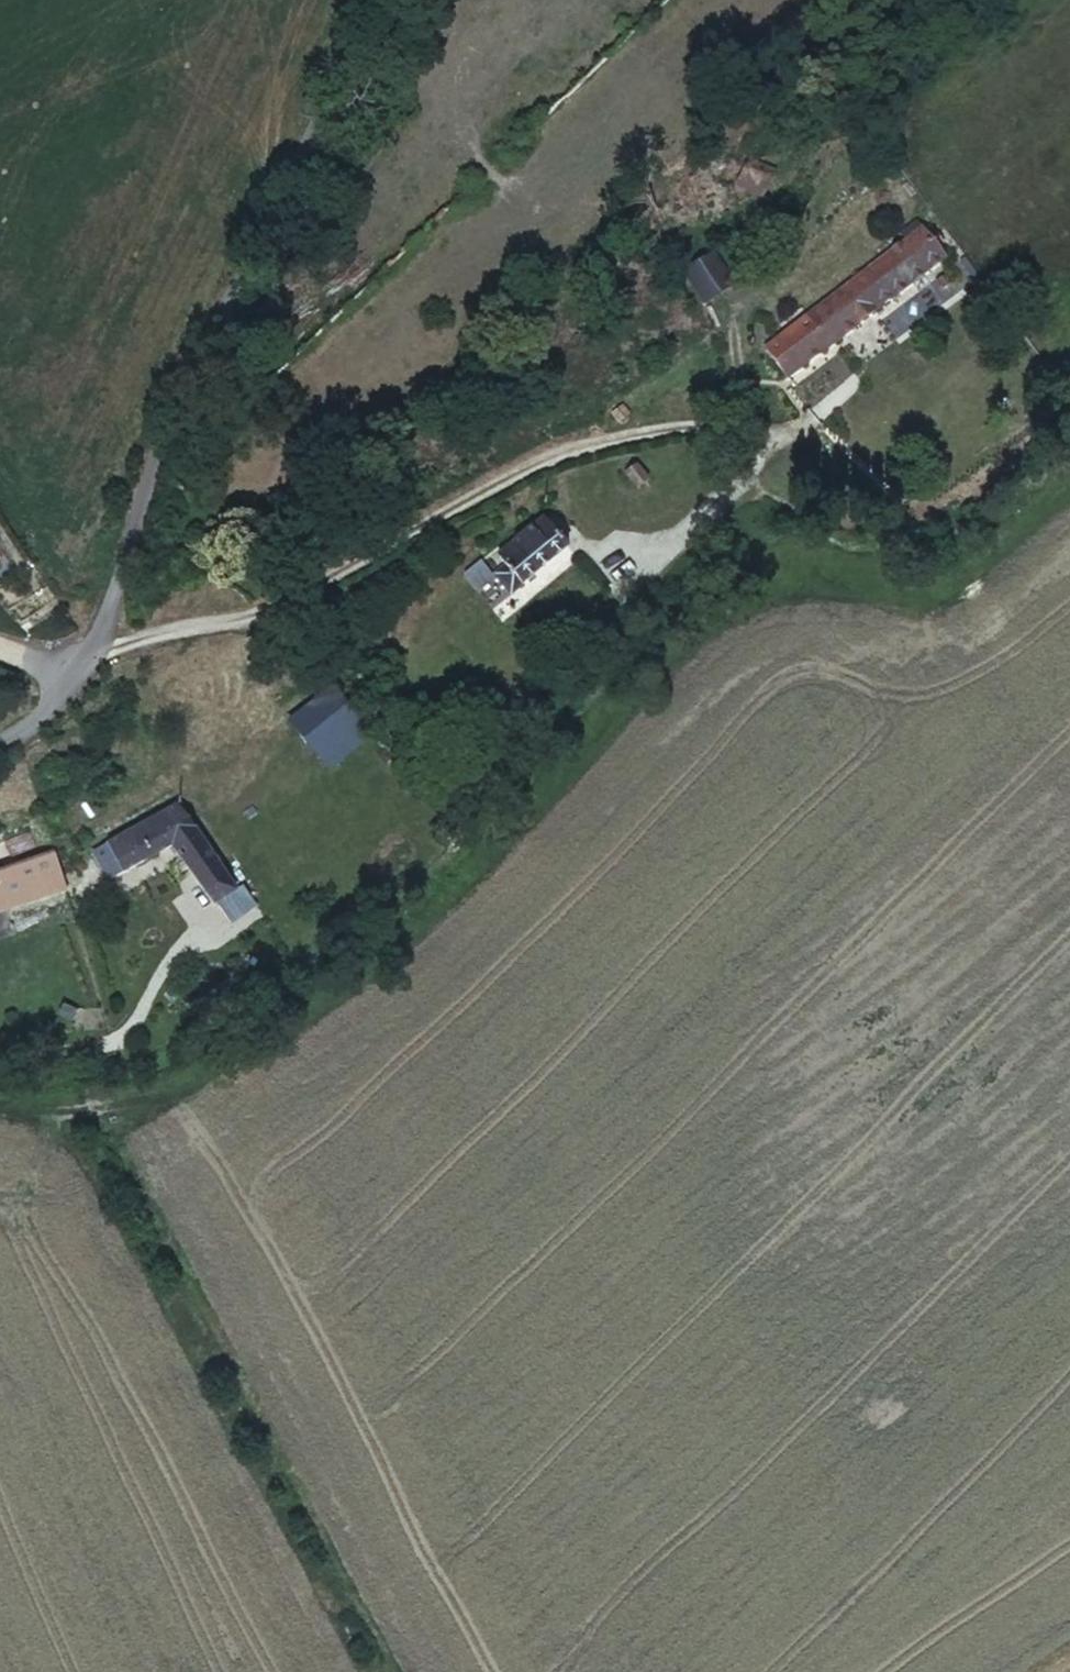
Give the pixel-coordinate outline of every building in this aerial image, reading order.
[(744,166),(730,184),(753,201),(765,180),(744,166)] [(696,271),(665,230),(654,248),(654,268),(671,293),(696,271)] [(913,230),(812,309),(834,340),(936,260),(913,230)] [(834,340),(812,309),(760,349),(784,379),(834,340)] [(620,403),(608,413),(616,422),(627,411),(620,403)] [(635,464),(624,473),(637,487),(647,476),(635,464)] [(506,570),(522,591),(567,551),(539,519),(496,558),(506,570)] [(462,568),(473,586),(491,575),(481,557),(462,568)] [(511,601),(522,591),(506,570),(494,581),(511,601)] [(356,724),(323,691),(282,727),(314,763),(356,724)] [(175,810),(100,859),(108,875),(120,867),(127,877),(169,850),(208,908),(229,895),(175,810)] [(66,850),(0,870),(0,913),(77,889),(66,850)]
